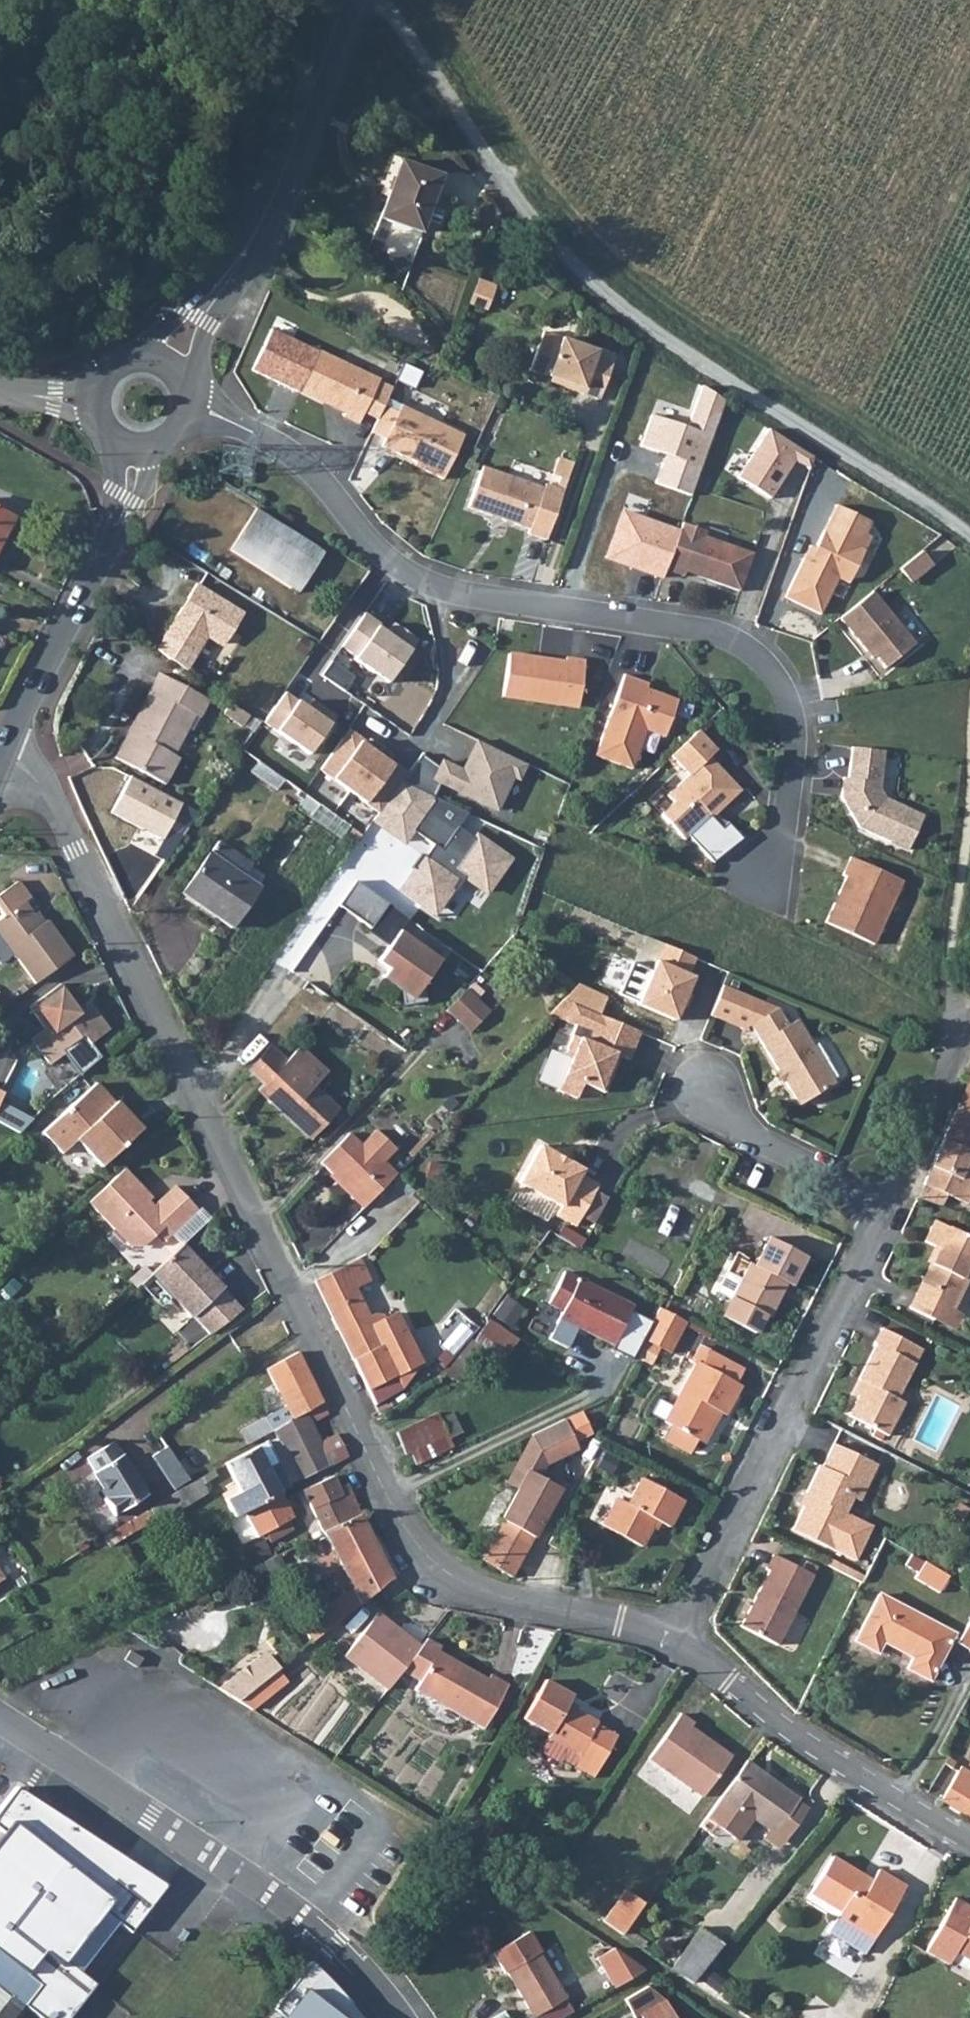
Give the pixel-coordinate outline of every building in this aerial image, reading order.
[(440,177),(399,161),(378,216),(419,232),(440,177)] [(375,248),(404,256),(411,230),(382,222),(375,248)] [(471,283),(464,302),(480,308),(487,290),(471,283)] [(614,358),(543,331),(529,369),(565,383),(564,386),(599,400),(614,358)] [(379,380),(319,351),(300,390),(344,412),(342,415),(358,423),(363,414),(377,421),(384,405),(393,388),(378,382),(379,380)] [(723,403),(701,385),(687,428),(651,416),(642,445),(664,453),(654,482),(692,494),(723,403)] [(377,421),(372,432),(384,438),(397,411),(384,405),(377,421)] [(400,405),(397,411),(384,438),(380,447),(427,470),(425,472),(441,480),(462,435),(400,405)] [(769,431),(735,480),(770,499),(794,464),(804,469),(810,459),(769,431)] [(546,539),(563,490),(544,483),(542,488),(482,467),(467,505),(528,527),(526,533),(546,539)] [(809,558),(803,555),(785,594),(819,612),(837,576),(848,582),(870,537),(863,533),(869,521),(837,504),(809,558)] [(325,551),(256,509),(229,552),(297,594),(325,551)] [(661,581),(664,569),(678,531),(621,511),(604,560),(661,581)] [(0,515),(0,541),(11,521),(0,515)] [(678,531),(664,569),(682,576),(684,571),(738,591),(752,553),(703,536),(705,531),(681,522),(678,531)] [(921,549),(899,567),(910,581),(932,563),(921,549)] [(182,608),(155,652),(187,674),(208,639),(220,645),(228,642),(244,614),(195,585),(186,601),(190,603),(186,611),(182,608)] [(885,665),(913,642),(871,590),(839,617),(865,649),(869,646),(885,665)] [(365,615),(322,677),(344,691),(354,679),(345,673),(354,663),(388,686),(419,641),(393,624),(387,631),(365,615)] [(509,656),(504,695),(560,703),(562,688),(581,690),(585,661),(565,658),(565,661),(520,654),(517,661),(509,656)] [(105,671),(96,666),(92,675),(100,680),(105,671)] [(640,681),(624,676),(595,755),(632,769),(646,730),(665,738),(679,700),(640,686),(640,681)] [(129,733),(135,736),(121,763),(164,785),(178,759),(173,756),(193,718),(199,720),(208,702),(158,677),(129,733)] [(579,705),(581,690),(562,688),(560,703),(579,705)] [(309,758),(336,720),(314,702),(311,708),(289,695),(270,724),(309,758)] [(708,755),(715,749),(697,729),(669,755),(688,774),(666,793),(672,800),(660,812),(683,838),(720,803),(721,804),(737,788),(708,755)] [(321,774),(379,818),(405,784),(411,775),(349,731),(321,774)] [(521,784),(527,766),(474,743),(462,771),(441,763),(437,770),(421,759),(411,775),(405,784),(434,797),(439,788),(498,814),(514,782),(521,784)] [(885,795),(878,786),(882,748),(851,745),(846,787),(840,791),(840,795),(858,824),(908,847),(924,813),(885,795)] [(130,779),(111,815),(163,841),(182,806),(130,779)] [(426,859),(401,892),(437,920),(467,880),(492,898),(519,860),(480,834),(476,839),(460,830),(472,814),(434,797),(405,784),(379,818),(374,824),(426,859)] [(255,867),(221,844),(185,897),(233,930),(261,890),(246,880),(255,867)] [(824,920),(874,942),(902,879),(850,855),(842,872),(845,873),(824,920)] [(45,921),(43,918),(37,922),(21,900),(27,896),(15,880),(0,890),(0,938),(22,967),(45,921)] [(356,884),(342,910),(377,928),(391,902),(356,884)] [(32,981),(69,953),(45,921),(22,967),(32,981)] [(439,961),(399,932),(377,965),(388,973),(382,982),(412,1003),(439,961)] [(694,974),(688,972),(695,955),(663,941),(638,1002),(675,1017),(694,974)] [(81,1011),(58,981),(27,1004),(41,1024),(28,1034),(48,1060),(62,1049),(60,1046),(81,1030),(89,1041),(108,1026),(91,1003),(81,1011)] [(722,982),(710,1012),(743,1026),(750,1022),(798,1102),(834,1080),(796,1017),(787,1022),(776,1005),(722,982)] [(599,1012),(606,994),(579,985),(566,998),(598,1011),(599,1012)] [(469,990),(448,1011),(461,1023),(481,1003),(469,990)] [(566,998),(553,1012),(574,1021),(569,1032),(571,1033),(564,1051),(570,1054),(557,1087),(576,1094),(582,1080),(604,1089),(619,1052),(628,1056),(640,1029),(599,1012),(598,1011),(566,998)] [(469,1031),(489,1010),(481,1003),(461,1023),(469,1031)] [(471,1033),(491,1013),(489,1010),(469,1031),(471,1033)] [(261,1087),(286,1061),(271,1047),(246,1074),(261,1087)] [(261,1087),(256,1092),(307,1138),(336,1107),(286,1061),(261,1087)] [(969,1079),(958,1107),(969,1112),(969,1080),(969,1079)] [(42,1129),(62,1151),(77,1138),(103,1164),(143,1128),(118,1100),(112,1105),(106,1098),(109,1095),(96,1081),(42,1129)] [(958,1107),(942,1140),(969,1152),(969,1112),(958,1107)] [(396,1150),(376,1131),(362,1145),(350,1134),(322,1164),(353,1195),(350,1197),(362,1209),(397,1174),(384,1162),(396,1150)] [(942,1140),(923,1184),(946,1194),(967,1204),(969,1198),(969,1152),(942,1140)] [(538,1142),(517,1180),(559,1203),(554,1212),(574,1223),(597,1182),(579,1172),(581,1167),(538,1142)] [(127,1241),(143,1244),(157,1230),(166,1223),(173,1231),(198,1208),(177,1184),(152,1205),(141,1193),(145,1189),(124,1166),(98,1190),(89,1198),(127,1241)] [(923,1184),(917,1199),(941,1207),(946,1194),(923,1184)] [(932,1318),(940,1304),(951,1310),(969,1271),(969,1240),(934,1222),(925,1241),(937,1247),(908,1306),(932,1318)] [(173,1231),(166,1223),(157,1230),(165,1239),(173,1231)] [(727,1297),(765,1317),(779,1294),(774,1292),(780,1282),(788,1285),(804,1256),(765,1236),(751,1260),(748,1266),(744,1265),(737,1279),(727,1297)] [(665,1279),(674,1263),(633,1240),(625,1256),(665,1279)] [(209,1332),(241,1307),(221,1286),(222,1286),(181,1242),(150,1271),(191,1314),(209,1332)] [(370,1279),(360,1258),(316,1279),(374,1401),(402,1384),(397,1372),(380,1338),(404,1326),(396,1310),(371,1322),(355,1287),(370,1279)] [(631,1297),(559,1265),(545,1296),(559,1303),(556,1312),(612,1337),(631,1297)] [(714,1291),(727,1297),(737,1279),(723,1272),(714,1291)] [(509,1331),(526,1310),(509,1298),(493,1319),(509,1331)] [(959,1314),(951,1310),(940,1304),(932,1318),(952,1328),(959,1314)] [(683,1321),(657,1306),(647,1324),(673,1339),(683,1321)] [(475,1342),(504,1363),(520,1340),(491,1320),(475,1342)] [(640,1337),(666,1352),(673,1339),(647,1324),(640,1337)] [(404,1326),(380,1338),(397,1372),(420,1360),(404,1326)] [(856,1379),(863,1382),(847,1415),(887,1435),(904,1401),(898,1398),(922,1348),(880,1327),(872,1343),(874,1344),(856,1379)] [(295,1343),(287,1347),(290,1353),(266,1366),(286,1404),(263,1416),(272,1433),(274,1431),(323,1401),(295,1343)] [(698,1364),(694,1362),(662,1422),(666,1424),(693,1439),(697,1441),(714,1411),(721,1414),(737,1385),(732,1383),(739,1369),(704,1351),(698,1364)] [(328,1411),(323,1401),(274,1431),(303,1479),(334,1463),(345,1452),(337,1432),(320,1440),(310,1422),(328,1411)] [(399,1433),(417,1469),(458,1449),(441,1413),(399,1433)] [(693,1439),(666,1424),(659,1438),(686,1452),(693,1439)] [(96,1471),(121,1454),(113,1441),(87,1457),(96,1471)] [(282,1491),(288,1488),(290,1481),(269,1441),(227,1465),(240,1490),(225,1497),(235,1517),(245,1511),(282,1491)] [(804,1492),(808,1494),(791,1527),(853,1559),(869,1526),(844,1513),(852,1497),(858,1500),(876,1465),(834,1443),(823,1465),(819,1462),(804,1492)] [(152,1454),(172,1488),(188,1479),(166,1445),(152,1454)] [(96,1471),(94,1472),(108,1495),(103,1498),(113,1515),(147,1493),(122,1453),(121,1454),(96,1471)] [(503,1519),(531,1535),(562,1479),(535,1465),(503,1519)] [(324,1529),(361,1511),(356,1500),(356,1499),(355,1498),(353,1497),(352,1498),(348,1491),(344,1492),(334,1474),(304,1489),(324,1529)] [(623,1503),(613,1497),(598,1524),(636,1545),(650,1520),(664,1526),(678,1500),(637,1477),(623,1503)] [(245,1511),(257,1536),(266,1532),(288,1520),(295,1516),(286,1499),(282,1491),(245,1511)] [(135,1529),(156,1517),(150,1508),(130,1521),(135,1529)] [(315,1611),(327,1628),(393,1577),(361,1511),(324,1529),(353,1586),(341,1592),(329,1599),(318,1608),(315,1611)] [(481,1558),(509,1576),(531,1535),(503,1519),(481,1558)] [(288,1520),(266,1532),(271,1541),(293,1529),(288,1520)] [(268,1557),(277,1552),(272,1543),(260,1548),(265,1558),(268,1557)] [(764,1569),(768,1571),(740,1626),(776,1645),(811,1574),(772,1554),(764,1569)] [(864,1576),(827,1556),(823,1563),(861,1583),(864,1576)] [(11,1578),(0,1563),(0,1586),(11,1578)] [(926,1565),(918,1579),(942,1593),(951,1579),(926,1565)] [(878,1654),(885,1641),(909,1654),(926,1620),(877,1596),(854,1642),(878,1654)] [(375,1610),(342,1653),(385,1686),(399,1668),(404,1671),(426,1637),(423,1635),(417,1642),(375,1610)] [(315,1611),(301,1623),(310,1642),(327,1628),(315,1611)] [(956,1643),(969,1650),(969,1616),(956,1643)] [(926,1620),(909,1654),(912,1655),(905,1668),(929,1679),(952,1633),(926,1620)] [(436,1648),(438,1644),(426,1637),(404,1671),(418,1679),(414,1688),(481,1727),(506,1684),(488,1674),(485,1678),(436,1648)] [(140,1657),(128,1649),(122,1657),(134,1665),(140,1657)] [(259,1654),(218,1687),(238,1700),(278,1667),(280,1666),(271,1655),(259,1654)] [(238,1700),(250,1708),(287,1677),(278,1667),(238,1700)] [(544,1679),(522,1717),(549,1733),(547,1737),(577,1754),(572,1762),(593,1774),(615,1736),(595,1724),(597,1721),(567,1704),(572,1695),(544,1679)] [(648,1754),(702,1792),(728,1757),(708,1741),(711,1737),(692,1723),(695,1720),(681,1709),(648,1754)] [(796,1799),(798,1796),(746,1756),(721,1791),(705,1813),(736,1836),(752,1814),(784,1837),(806,1807),(796,1799)] [(964,1814),(969,1804),(969,1775),(961,1769),(942,1801),(964,1814)] [(5,1829),(0,1836),(0,2017),(22,2017),(30,2007),(44,2017),(70,2017),(97,1983),(68,1959),(105,1911),(132,1932),(170,1885),(19,1785),(0,1808),(0,1826),(5,1829)] [(686,1787),(677,1800),(694,1812),(703,1799),(686,1787)] [(837,1906),(833,1912),(870,1934),(902,1883),(875,1866),(866,1881),(857,1876),(860,1872),(828,1853),(807,1887),(837,1906)] [(600,1917),(619,1930),(642,1900),(623,1886),(600,1917)] [(955,1891),(926,1944),(949,1957),(956,1945),(969,1953),(969,1899),(955,1891)] [(861,1949),(870,1934),(833,1912),(824,1926),(861,1949)] [(688,1978),(719,1938),(718,1936),(696,1922),(668,1964),(688,1978)] [(523,1927),(487,1949),(498,1969),(501,1967),(523,2005),(542,1994),(546,2002),(559,1994),(532,1949),(535,1947),(523,1927)] [(617,1991),(643,1976),(624,1945),(599,1960),(617,1991)] [(619,1995),(630,2013),(634,2011),(638,2017),(675,2017),(661,1994),(642,1982),(619,1995)]
